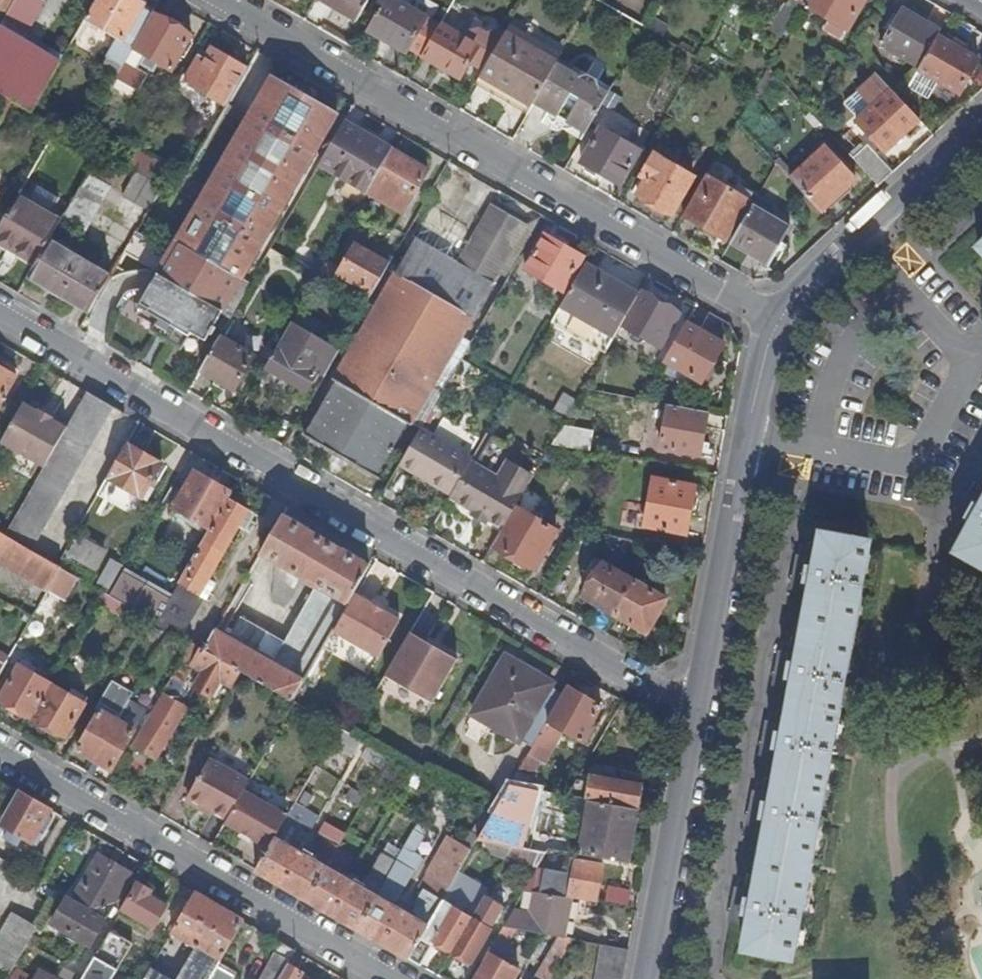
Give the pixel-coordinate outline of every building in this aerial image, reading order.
[(19,0),(0,0),(0,12),(9,17),(19,0)] [(8,22),(30,35),(47,5),(38,0),(20,0),(8,22)] [(154,15),(156,11),(137,0),(100,0),(89,20),(124,40),(110,64),(122,71),(135,49),(154,15)] [(355,20),(367,0),(321,0),(355,20)] [(442,28),(395,0),(389,0),(370,32),(410,55),(412,51),(425,58),(442,28)] [(811,1),(807,7),(832,20),(850,31),(868,0),(811,0),(811,1)] [(193,37),(154,15),(135,49),(122,71),(117,79),(141,93),(151,76),(140,70),(143,66),(156,73),(161,65),(173,72),(193,37)] [(885,48),(922,69),(940,37),(903,16),(885,48)] [(672,28),(655,18),(649,29),(666,39),(672,28)] [(478,20),(470,34),(481,31),(483,38),(488,36),(485,24),(478,20)] [(845,40),(850,31),(832,20),(827,30),(845,40)] [(467,40),(443,26),(442,28),(425,58),(464,80),(473,64),(486,72),(507,36),(500,32),(488,36),(483,38),(481,31),(470,34),(467,40)] [(0,34),(0,92),(5,95),(17,102),(35,113),(64,63),(3,28),(0,34)] [(486,72),(480,82),(532,111),(536,105),(559,66),(562,60),(511,29),(507,36),(486,72)] [(944,32),(940,37),(966,53),(969,47),(944,32)] [(966,53),(940,37),(922,69),(921,71),(909,90),(929,101),(941,82),(962,94),(981,61),(966,53)] [(214,49),(207,61),(204,67),(198,64),(187,83),(227,106),(248,69),(214,49)] [(198,64),(204,67),(207,61),(201,58),(198,64)] [(150,212),(127,252),(148,264),(160,242),(174,250),(180,240),(246,278),(228,310),(236,315),(272,251),(321,167),(346,122),(349,118),(340,113),(339,115),(252,65),(177,195),(164,188),(150,212)] [(574,116),(593,126),(610,96),(597,88),(573,74),(559,66),(536,105),(552,113),(556,106),(565,111),(574,116)] [(601,82),(576,68),(573,74),(597,88),(601,82)] [(597,88),(610,96),(614,90),(601,82),(597,88)] [(922,121),(903,101),(893,90),(859,122),(888,153),(922,121)] [(17,102),(5,95),(0,104),(0,126),(3,127),(17,102)] [(565,111),(556,106),(552,113),(561,118),(565,111)] [(588,134),(593,126),(574,116),(570,123),(588,134)] [(369,194),(394,150),(346,122),(321,167),(348,182),(369,194)] [(585,164),(624,186),(643,152),(604,130),(585,164)] [(860,156),(856,152),(851,156),(881,188),(896,174),(870,147),(860,156)] [(858,181),(827,148),(793,181),(823,213),(858,181)] [(97,165),(104,153),(96,149),(90,160),(97,165)] [(405,214),(430,170),(394,150),(369,194),(405,214)] [(130,168),(138,173),(149,179),(158,163),(139,152),(130,168)] [(641,197),(673,216),(695,178),(657,156),(645,178),(649,181),(641,197)] [(169,170),(158,163),(149,179),(160,186),(169,170)] [(160,186),(149,179),(138,173),(125,197),(150,212),(164,188),(160,186)] [(113,188),(91,175),(68,214),(63,224),(85,237),(113,188)] [(752,202),(709,177),(685,217),(729,242),(752,202)] [(26,189),(0,234),(0,243),(39,265),(51,244),(63,224),(68,214),(57,207),(66,191),(46,180),(37,196),(26,189)] [(361,207),(369,194),(348,182),(340,195),(361,207)] [(458,265),(417,242),(397,276),(474,320),(530,225),(493,204),(458,265)] [(794,228),(756,206),(734,245),(771,267),(773,264),(778,267),(790,247),(784,244),(794,228)] [(527,270),(566,292),(585,257),(547,235),(527,270)] [(180,240),(174,250),(162,272),(144,304),(209,340),(227,309),(228,310),(246,278),(180,240)] [(160,242),(148,264),(162,272),(174,250),(160,242)] [(51,244),(39,265),(31,279),(91,315),(112,278),(51,244)] [(341,275),(374,295),(394,260),(380,252),(376,257),(357,247),(341,275)] [(328,265),(319,260),(311,274),(320,278),(328,265)] [(616,337),(623,326),(641,295),(587,265),(563,307),(616,337)] [(474,320),(397,276),(336,381),(340,383),(309,437),(377,478),(409,424),(413,427),(474,320)] [(329,298),(335,287),(320,278),(314,289),(329,298)] [(682,313),(643,291),(641,295),(623,326),(662,348),(682,313)] [(726,345),(688,323),(665,362),(671,365),(700,382),(704,384),(726,345)] [(309,392),(319,374),(326,378),(341,353),(293,326),(267,370),(309,392)] [(258,357),(223,338),(203,373),(238,392),(258,357)] [(695,391),(700,382),(671,365),(665,375),(695,391)] [(0,367),(0,412),(19,379),(0,367)] [(585,390),(601,393),(605,387),(591,380),(585,390)] [(69,430),(46,469),(7,536),(32,551),(115,407),(90,393),(69,430)] [(41,414),(26,405),(3,444),(7,446),(9,451),(20,458),(24,456),(46,469),(69,430),(53,421),(41,414)] [(702,457),(710,413),(670,406),(662,450),(702,457)] [(43,410),(41,414),(53,421),(55,417),(43,410)] [(594,432),(564,427),(554,445),(591,452),(594,432)] [(402,466),(454,496),(474,462),(475,459),(424,428),(402,466)] [(479,454),(491,461),(502,441),(490,434),(479,454)] [(164,467),(129,447),(109,481),(144,501),(164,467)] [(489,519),(505,529),(517,509),(536,476),(509,460),(499,477),(474,462),(454,496),(453,498),(477,512),(489,519)] [(213,531),(231,500),(233,495),(233,493),(198,473),(176,510),(213,531)] [(656,480),(647,527),(688,534),(696,487),(656,480)] [(375,501),(380,503),(385,495),(379,492),(375,501)] [(249,510),(231,500),(213,531),(172,600),(159,624),(172,631),(182,637),(204,599),(200,596),(249,510)] [(955,555),(981,570),(981,506),(978,513),(955,555)] [(559,533),(517,509),(505,529),(495,547),(536,571),(559,533)] [(486,524),(489,519),(477,512),(474,517),(486,524)] [(333,631),(355,594),(370,568),(283,518),(262,555),(277,563),(307,580),(319,587),(286,643),(242,618),(232,635),(276,660),(273,665),(216,632),(206,651),(241,671),(245,674),(292,701),(333,631)] [(0,532),(0,563),(51,592),(64,569),(59,566),(32,551),(7,536),(0,532)] [(747,928),(743,949),(792,958),(869,543),(821,534),(815,564),(799,561),(797,573),(795,585),(803,587),(804,582),(812,583),(797,661),(781,658),(778,671),(777,681),(785,683),(786,678),(793,680),(783,734),(767,731),(765,742),(763,754),(771,755),(772,750),(780,751),(770,804),(754,801),(752,812),(750,824),(759,826),(760,821),(767,822),(752,901),(736,898),(734,908),(732,921),(739,922),(741,916),(749,918),(747,928)] [(70,556),(97,572),(106,556),(79,541),(70,556)] [(585,598),(616,616),(636,582),(593,557),(584,572),(590,576),(588,579),(594,582),(585,598)] [(113,560),(100,582),(112,589),(125,567),(113,560)] [(289,612),(307,580),(277,563),(273,603),(289,612)] [(67,602),(81,579),(64,569),(51,592),(67,602)] [(124,573),(111,596),(150,619),(159,624),(172,600),(124,573)] [(668,600),(636,582),(616,616),(648,634),(668,600)] [(369,602),(355,594),(333,631),(380,659),(403,622),(383,610),(369,602)] [(372,597),(369,602),(383,610),(386,605),(372,597)] [(460,662),(412,634),(388,677),(435,704),(460,662)] [(232,686),(241,671),(206,651),(204,649),(193,643),(188,654),(198,660),(195,665),(205,671),(195,688),(212,697),(222,680),(232,686)] [(553,685),(508,659),(475,716),(494,727),(496,724),(521,738),(519,740),(521,742),(553,685)] [(1,700),(35,720),(54,686),(21,667),(1,700)] [(87,705),(54,686),(35,720),(67,738),(87,705)] [(602,707),(568,689),(549,723),(589,745),(601,723),(595,720),(602,707)] [(166,696),(136,747),(157,760),(188,709),(166,696)] [(148,713),(131,703),(120,722),(97,761),(101,763),(114,771),(148,713)] [(81,751),(97,761),(120,722),(103,713),(81,751)] [(562,734),(547,725),(511,787),(526,790),(541,763),(545,765),(562,734)] [(384,770),(391,758),(371,746),(364,759),(384,770)] [(229,821),(246,791),(251,783),(212,760),(190,798),(229,821)] [(96,772),(101,763),(97,761),(89,775),(105,784),(108,779),(96,772)] [(569,798),(592,802),(637,809),(657,813),(661,791),(583,775),(569,798)] [(494,817),(480,842),(488,844),(515,848),(523,850),(534,792),(526,790),(511,787),(494,817)] [(290,816),(246,791),(229,821),(226,825),(270,850),(290,816)] [(21,793),(2,825),(15,833),(12,837),(14,838),(19,841),(20,841),(23,837),(35,844),(40,834),(49,819),(53,811),(21,793)] [(592,802),(582,857),(615,863),(626,865),(637,809),(592,802)] [(411,961),(425,937),(430,929),(411,918),(407,916),(410,911),(400,906),(397,911),(393,909),(422,859),(413,854),(428,830),(419,825),(377,899),(356,887),(359,882),(350,877),(347,881),(326,870),(346,835),(326,824),(319,837),(325,840),(318,858),(313,855),(310,860),(306,858),(309,853),(301,848),(298,853),(293,850),(305,828),(311,832),(319,819),(296,806),(290,816),(270,850),(257,872),(411,961)] [(53,822),(49,819),(40,834),(45,836),(53,822)] [(19,841),(14,838),(9,846),(14,849),(19,841)] [(515,848),(488,844),(488,852),(507,861),(510,857),(515,848)] [(547,855),(523,850),(515,848),(510,857),(539,869),(547,855)] [(438,916),(461,875),(467,865),(442,851),(420,889),(424,891),(416,904),(438,916)] [(54,926),(91,947),(133,876),(102,857),(75,904),(69,901),(54,926)] [(526,892),(574,900),(597,904),(604,865),(568,859),(565,874),(542,870),(540,879),(533,878),(526,892)] [(0,860),(0,879),(8,865),(0,860)] [(640,902),(646,868),(626,865),(615,863),(612,876),(616,882),(619,883),(616,898),(640,902)] [(430,929),(425,937),(436,944),(453,954),(486,897),(489,892),(461,875),(438,916),(430,929)] [(154,893),(140,884),(124,912),(155,931),(169,907),(152,897),(154,893)] [(567,940),(574,900),(526,892),(504,929),(558,939),(567,940)] [(198,895),(175,935),(201,949),(183,978),(213,978),(219,968),(222,962),(245,922),(198,895)] [(506,908),(486,897),(453,954),(472,965),(506,908)] [(14,915),(0,940),(0,978),(9,978),(39,928),(14,915)] [(111,934),(86,978),(85,978),(114,978),(132,948),(140,952),(145,944),(137,939),(133,946),(111,934)] [(411,961),(422,967),(436,944),(425,937),(411,961)] [(572,941),(567,940),(558,939),(535,978),(551,978),(572,941)] [(289,966),(297,952),(283,944),(264,978),(282,978),(289,966)] [(628,949),(601,945),(595,978),(622,978),(628,949)] [(520,972),(489,955),(475,978),(516,978),(520,972)] [(304,975),(289,966),(282,978),(302,978),(304,975)] [(219,968),(213,978),(236,978),(237,978),(219,968)] [(86,978),(69,969),(64,978),(85,978),(86,978)] [(154,970),(149,978),(169,978),(154,970)]
